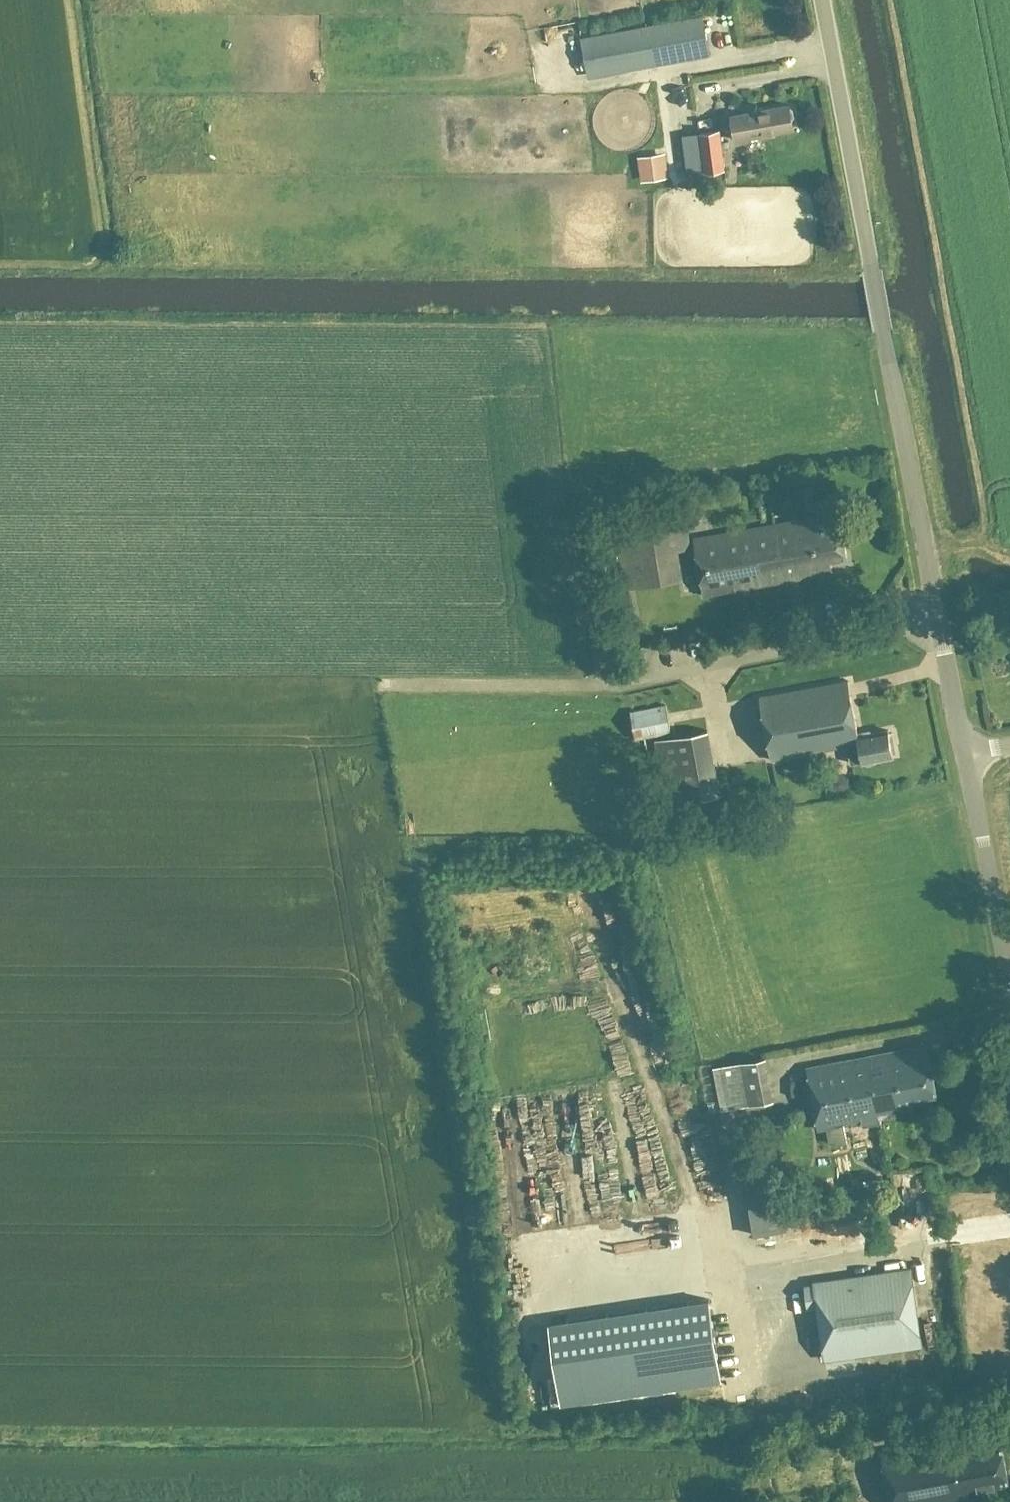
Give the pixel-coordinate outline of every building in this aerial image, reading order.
[(582,40),(588,76),(707,53),(700,17),(582,40)] [(789,104),(730,115),(735,140),(793,129),(789,104)] [(704,173),(724,170),(718,131),(698,133),(704,173)] [(664,156),(637,160),(641,184),(668,180),(664,156)] [(798,490),(801,508),(815,506),(812,488),(798,490)] [(684,514),(615,525),(621,563),(619,564),(622,583),(624,583),(625,589),(655,584),(650,553),(689,547),(684,514)] [(839,514),(766,527),(776,584),(832,574),(829,561),(846,558),(839,514)] [(703,596),(776,584),(766,527),(693,539),(703,596)] [(850,764),(863,762),(866,765),(873,764),(874,760),(892,757),(892,754),(895,753),(893,742),(890,743),(887,731),(869,734),(868,727),(855,729),(846,680),(758,697),(769,760),(847,746),(850,764)] [(665,705),(630,713),(635,741),(671,734),(665,705)] [(708,731),(655,740),(667,805),(719,796),(708,731)] [(867,1057),(878,1118),(879,1118),(894,1115),(893,1110),(912,1106),(910,1099),(935,1095),(926,1045),(867,1057)] [(880,1123),(879,1118),(878,1118),(867,1057),(808,1068),(818,1130),(861,1122),(861,1126),(880,1123)] [(763,1059),(713,1069),(721,1110),(771,1100),(763,1059)] [(755,1234),(785,1229),(778,1187),(747,1193),(755,1234)] [(823,1361),(922,1347),(911,1267),(811,1280),(812,1284),(804,1284),(807,1311),(816,1310),(823,1361)] [(720,1381),(708,1300),(549,1323),(561,1404),(720,1381)] [(889,1501),(962,1501),(961,1498),(978,1495),(977,1488),(1006,1482),(998,1444),(974,1449),(971,1436),(880,1453),(889,1501)]
